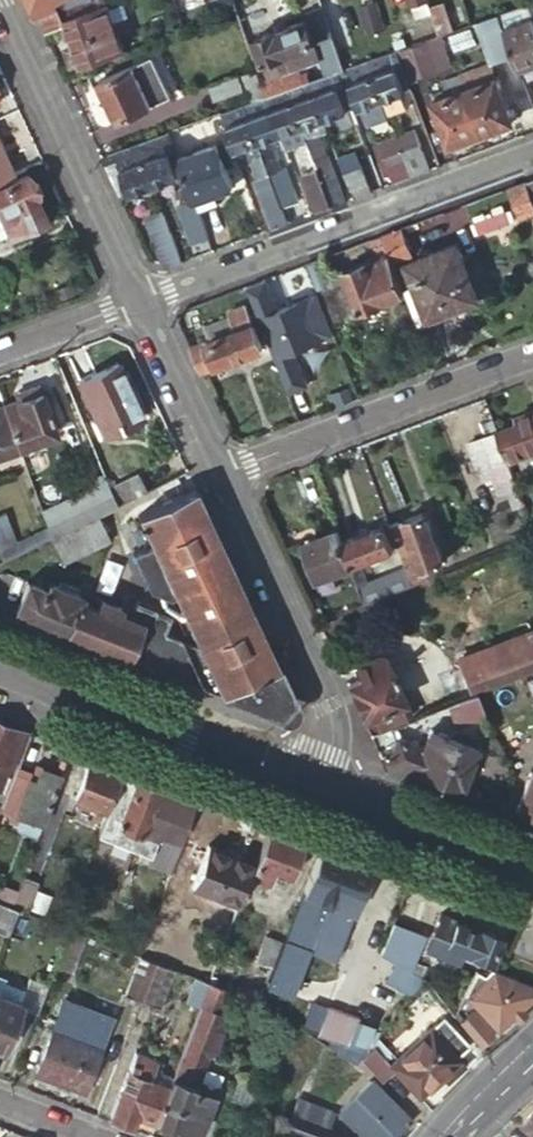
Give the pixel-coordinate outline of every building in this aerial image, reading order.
[(38,18),(65,6),(66,8),(70,7),(76,4),(89,0),(30,0),(38,18)] [(66,24),(74,46),(82,68),(117,54),(119,61),(125,59),(123,52),(125,51),(119,36),(132,31),(127,16),(113,22),(106,0),(89,0),(76,4),(70,7),(66,8),(65,6),(38,18),(45,33),(66,24)] [(230,21),(240,17),(235,0),(224,0),(223,0),(230,21)] [(325,3),(326,7),(340,48),(355,44),(338,0),(333,0),(325,3)] [(430,0),(411,0),(414,9),(431,3),(430,0)] [(448,33),(458,29),(448,0),(432,6),(442,35),(448,33)] [(379,3),(361,6),(365,33),(383,30),(379,3)] [(532,3),(514,9),(502,14),(518,57),(522,68),(532,64),(532,6),(532,3)] [(340,48),(326,7),(307,13),(309,20),(257,38),(266,61),(319,43),(323,56),(330,76),(336,73),(343,71),(348,69),(340,48)] [(518,57),(502,14),(485,20),(501,64),(518,57)] [(450,39),(448,33),(442,35),(415,45),(401,50),(411,80),(425,75),(422,67),(435,63),(429,46),(450,39)] [(319,43),(266,61),(271,75),(323,56),(319,43)] [(82,68),(74,46),(66,49),(73,71),(82,68)] [(401,50),(394,53),(408,90),(408,91),(414,88),(411,80),(401,50)] [(394,53),(381,57),(371,61),(385,99),(390,115),(410,108),(404,91),(408,90),(394,53)] [(172,98),(153,58),(99,83),(118,123),(172,98)] [(371,61),(348,69),(362,108),(364,108),(369,123),(390,115),(385,99),(371,61)] [(484,82),(499,77),(496,67),(481,72),(484,82)] [(362,108),(348,69),(343,71),(356,108),(357,110),(362,108)] [(269,97),(260,71),(245,76),(254,103),(269,97)] [(356,108),(343,71),(336,73),(349,111),(356,108)] [(464,78),(483,133),(515,121),(499,77),(484,82),(481,72),(464,78)] [(349,111),(336,73),(330,76),(314,81),(327,119),(349,111)] [(450,145),(483,133),(464,78),(463,75),(444,82),(449,95),(434,101),(450,145)] [(248,92),(242,76),(212,87),(218,102),(248,92)] [(314,81),(291,90),(308,138),(319,168),(333,207),(348,202),(331,155),(329,156),(322,135),(332,132),(327,119),(314,81)] [(291,90),(269,97),(287,146),(308,138),(291,90)] [(269,97),(254,103),(246,106),(282,206),(283,207),(300,201),(288,166),(282,169),(275,150),(287,146),(269,97)] [(282,206),(246,106),(222,114),(241,166),(251,162),(257,178),(256,179),(259,185),(256,186),(273,230),(289,224),(283,207),(282,206)] [(398,137),(412,177),(431,171),(417,130),(398,137)] [(171,132),(140,144),(156,187),(178,178),(166,143),(173,140),(171,132)] [(393,176),(396,184),(412,177),(398,137),(381,143),(390,168),(389,169),(392,176),(393,176)] [(180,159),(173,140),(166,143),(178,178),(186,175),(180,159)] [(15,175),(0,142),(0,182),(15,175)] [(140,144),(103,157),(106,164),(119,159),(132,195),(156,187),(140,144)] [(220,145),(180,159),(186,175),(196,202),(198,210),(218,202),(215,194),(235,186),(220,145)] [(341,158),(356,199),(373,192),(358,152),(341,158)] [(119,159),(106,164),(110,173),(122,199),(132,195),(119,159)] [(303,174),(317,213),(333,207),(319,168),(303,174)] [(0,188),(0,209),(12,235),(50,218),(38,194),(41,193),(31,173),(0,188)] [(511,187),(522,218),(532,214),(532,195),(528,181),(511,187)] [(193,246),(209,239),(198,210),(196,202),(179,208),(193,246)] [(167,217),(152,222),(168,266),(174,268),(184,264),(167,217)] [(386,242),(393,261),(413,254),(403,228),(383,235),(386,242)] [(386,242),(383,235),(374,239),(377,246),(386,242)] [(385,301),(405,292),(393,261),(386,242),(377,246),(381,256),(347,270),(363,311),(385,302),(385,301)] [(454,307),(486,295),(478,273),(472,275),(460,244),(409,263),(433,324),(457,315),(454,307)] [(350,316),(363,311),(347,270),(335,275),(338,284),(350,316)] [(315,279),(320,291),(338,284),(335,275),(333,271),(315,279)] [(320,291),(332,322),(350,316),(338,284),(320,291)] [(489,302),(486,295),(454,307),(457,315),(489,302)] [(193,349),(203,372),(264,348),(249,306),(232,313),(234,318),(240,332),(212,342),(193,349)] [(240,332),(234,318),(207,328),(212,342),(240,332)] [(121,361),(81,379),(97,416),(105,434),(145,416),(121,361)] [(15,390),(18,400),(43,391),(40,381),(15,390)] [(18,400),(7,404),(22,445),(59,432),(44,391),(43,391),(18,400)] [(7,404),(0,406),(0,453),(22,445),(7,404)] [(519,416),(522,424),(501,432),(512,463),(532,455),(532,411),(519,416)] [(97,416),(92,418),(100,436),(105,434),(97,416)] [(508,463),(497,435),(472,444),(483,473),(508,463)] [(88,485),(46,506),(52,522),(56,534),(101,512),(119,503),(112,485),(108,475),(106,476),(104,471),(86,480),(88,485)] [(119,503),(148,488),(140,471),(112,485),(119,503)] [(149,602),(129,654),(282,715),(297,696),(198,486),(140,513),(190,617),(183,635),(166,628),(173,611),(149,602)] [(6,559),(22,551),(18,540),(6,510),(0,513),(0,543),(6,559)] [(428,511),(393,524),(410,571),(411,575),(446,562),(428,511)] [(101,512),(56,534),(68,559),(111,537),(101,512)] [(52,522),(18,540),(22,551),(56,534),(52,522)] [(345,541),(354,566),(397,551),(387,526),(345,541)] [(345,541),(341,531),(304,544),(318,580),(354,566),(345,541)] [(368,603),(415,584),(411,575),(410,571),(363,589),(368,603)] [(29,579),(17,610),(68,631),(81,599),(84,592),(52,580),(50,587),(29,579)] [(81,599),(68,631),(129,654),(149,602),(137,597),(131,614),(122,610),(124,604),(103,595),(98,606),(81,599)] [(348,684),(364,719),(376,715),(382,730),(406,720),(400,706),(405,703),(386,656),(362,665),(367,676),(360,679),(348,684)] [(469,674),(477,695),(515,680),(507,659),(469,674)] [(367,676),(362,665),(355,668),(360,679),(367,676)] [(454,718),(459,731),(470,726),(487,719),(477,695),(449,706),(454,718)] [(394,727),(399,738),(454,718),(449,706),(394,727)] [(0,719),(0,786),(7,766),(13,769),(27,730),(0,719)] [(476,738),(492,731),(487,719),(470,726),(476,738)] [(399,738),(389,761),(439,781),(459,731),(452,729),(449,737),(432,729),(424,749),(399,738)] [(459,731),(439,781),(463,790),(480,748),(462,741),(465,733),(459,731)] [(110,810),(123,775),(92,762),(78,798),(104,808),(110,810)] [(39,780),(45,767),(38,764),(32,778),(39,780)] [(45,821),(63,775),(45,767),(39,780),(32,778),(19,811),(45,821)] [(100,834),(136,847),(153,853),(162,832),(180,840),(182,836),(188,838),(200,805),(177,796),(178,794),(125,772),(123,775),(110,810),(103,827),(100,834)] [(517,811),(532,817),(532,773),(517,811)] [(97,825),(103,827),(110,810),(104,808),(97,825)] [(39,836),(45,821),(19,811),(14,826),(39,836)] [(305,845),(270,831),(259,863),(255,873),(272,879),(295,873),(305,845)] [(255,873),(259,863),(211,844),(194,887),(221,898),(223,893),(244,902),(255,873)] [(334,901),(329,914),(353,924),(373,871),(322,851),(306,891),(334,901)] [(17,895),(13,903),(21,907),(66,923),(70,914),(31,898),(36,883),(23,878),(17,895)] [(5,890),(1,899),(13,903),(17,895),(5,890)] [(306,891),(301,904),(329,914),(334,901),(306,891)] [(11,932),(21,907),(13,903),(1,899),(0,898),(0,927),(11,932)] [(429,908),(424,922),(453,933),(449,943),(493,960),(503,934),(481,926),(481,928),(429,908)] [(148,918),(156,921),(159,916),(151,913),(148,918)] [(145,926),(154,929),(156,921),(148,918),(145,926)] [(430,935),(397,923),(385,954),(414,969),(430,935)] [(84,938),(87,931),(76,927),(61,965),(75,970),(88,939),(84,938)] [(270,928),(260,954),(275,959),(285,933),(270,928)] [(129,994),(146,1000),(162,960),(144,953),(129,994)] [(162,960),(146,1000),(163,1006),(178,966),(162,960)] [(457,1025),(484,1051),(532,1000),(532,996),(499,964),(465,1000),(473,1008),(457,1025)] [(5,1048),(22,1005),(42,1012),(53,985),(33,977),(24,1000),(3,992),(10,977),(0,973),(0,1046),(5,1048)] [(214,979),(200,974),(191,1000),(204,1005),(214,979)] [(202,1061),(231,986),(214,979),(204,1005),(185,1055),(202,1061)] [(364,1014),(332,1001),(321,1030),(353,1043),(363,1018),(364,1014)] [(392,1061),(397,1067),(414,1086),(421,1094),(443,1075),(448,1081),(466,1064),(460,1057),(472,1046),(443,1014),(392,1061)] [(377,1024),(363,1018),(353,1043),(368,1049),(377,1024)] [(55,1027),(39,1070),(87,1088),(104,1046),(55,1027)] [(397,1067),(392,1061),(376,1042),(363,1057),(384,1079),(397,1067)] [(139,1114),(158,1122),(176,1076),(163,1071),(167,1061),(138,1051),(113,1116),(135,1124),(139,1114)] [(236,1078),(230,1095),(260,1107),(275,1069),(265,1065),(257,1086),(236,1078)] [(176,1076),(158,1122),(181,1130),(182,1127),(200,1134),(219,1085),(200,1078),(196,1085),(182,1080),(185,1072),(187,1069),(180,1066),(176,1076)] [(196,1085),(200,1078),(185,1072),(182,1080),(196,1085)] [(344,1107),(371,1136),(373,1136),(378,1132),(383,1136),(393,1136),(411,1120),(373,1081),(344,1107)] [(292,1119),(327,1132),(336,1109),(301,1096),(292,1119)] [(327,1132),(292,1119),(267,1109),(257,1136),(279,1136),(281,1132),(295,1136),(340,1136),(327,1132)] [(525,1124),(532,1131),(532,1115),(525,1124)]
